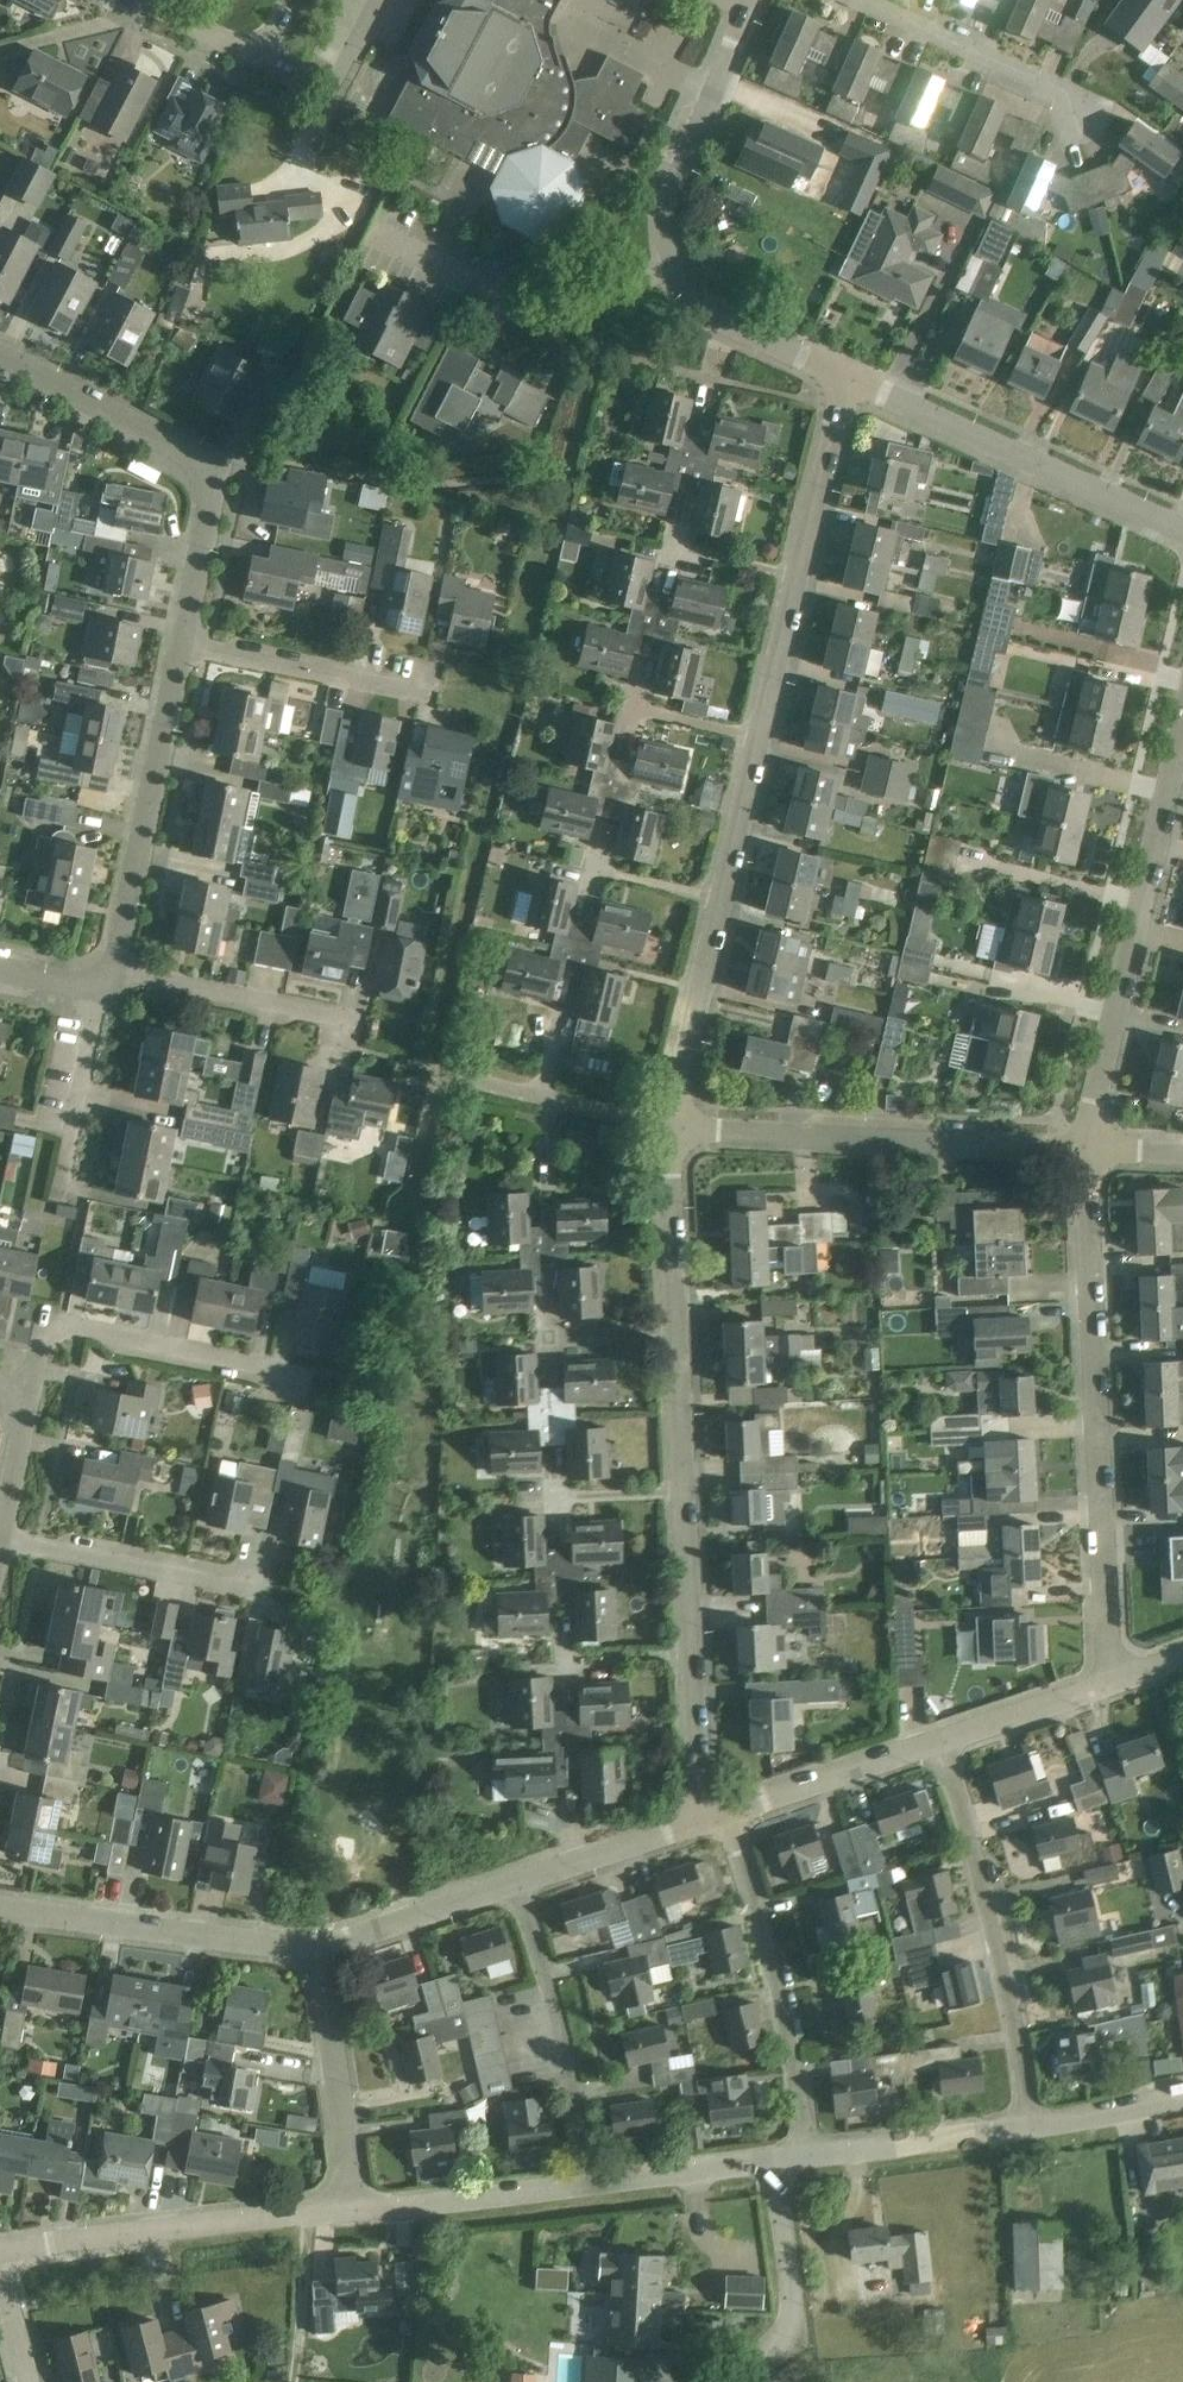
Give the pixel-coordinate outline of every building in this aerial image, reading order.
[(50,18),(59,0),(14,0),(50,18)] [(506,156),(516,155),(528,152),(539,146),(543,151),(559,139),(567,129),(586,139),(588,135),(591,130),(610,136),(641,80),(645,74),(607,55),(602,64),(597,75),(572,80),(566,57),(558,59),(548,34),(549,26),(552,15),(560,0),(486,0),(482,8),(467,0),(444,0),(433,3),(409,49),(414,65),(417,75),(408,78),(387,118),(424,137),(459,155),(465,158),(476,141),(494,150),(506,156)] [(971,9),(975,0),(952,0),(971,9)] [(1008,21),(1018,0),(982,0),(983,0),(985,7),(993,10),(991,13),(1008,21)] [(1037,31),(1043,33),(1046,40),(1053,44),(1051,47),(1071,56),(1084,25),(1086,26),(1096,4),(1087,0),(1084,0),(1074,21),(1065,17),(1060,29),(1041,21),(1050,0),(1018,0),(1008,21),(1009,22),(1005,30),(1031,42),(1037,31)] [(1159,73),(1150,86),(1182,110),(1182,79),(1165,66),(1171,59),(1148,42),(1179,0),(1123,0),(1105,26),(1142,52),(1138,57),(1159,73)] [(778,45),(770,64),(771,65),(763,84),(799,100),(799,99),(802,77),(796,74),(809,46),(827,54),(822,65),(840,73),(854,43),(836,35),(834,38),(827,35),(820,38),(814,35),(819,23),(793,12),(786,27),(780,24),(778,26),(776,29),(774,32),(773,36),(772,39),(771,42),(778,45)] [(825,112),(861,128),(862,127),(864,105),(859,102),(871,74),(890,82),(885,93),(895,98),(903,102),(916,71),(898,63),(897,66),(889,63),(883,66),(876,63),(881,52),(855,40),(854,43),(840,73),(840,74),(832,92),(834,93),(825,112)] [(85,79),(34,52),(15,89),(66,116),(85,79)] [(100,80),(80,118),(93,124),(93,125),(126,142),(156,83),(123,66),(113,86),(100,80)] [(888,140),(924,157),(924,155),(927,133),(921,130),(934,102),(952,110),(947,121),(965,130),(979,99),(961,91),(959,94),(952,91),(945,94),(939,91),(944,80),(918,68),(916,71),(903,102),(897,114),(894,120),(896,121),(888,140)] [(207,143),(224,108),(195,94),(189,106),(174,98),(157,131),(178,141),(183,131),(207,143)] [(950,168),(986,185),(987,183),(989,161),(983,159),(996,130),(1014,138),(1009,150),(1028,158),(1029,155),(1041,127),(1023,119),(1022,123),(1014,119),(1008,122),(1001,119),(1006,108),(980,96),(979,99),(965,130),(957,148),(959,149),(950,168)] [(897,114),(903,102),(895,98),(889,110),(897,114)] [(1101,203),(1131,191),(1126,177),(1138,160),(1163,178),(1160,182),(1172,199),(1174,200),(1182,186),(1182,150),(1179,155),(1134,122),(1118,146),(1128,153),(1124,158),(1116,159),(1112,166),(1109,164),(1089,171),(1101,203)] [(789,188),(796,173),(809,179),(822,149),(766,123),(761,134),(752,130),(737,165),(789,188)] [(528,152),(516,155),(506,156),(494,179),(489,188),(494,202),(501,224),(532,241),(568,229),(586,198),(583,189),(575,161),(578,154),(586,139),(567,129),(559,139),(543,151),(539,146),(528,152)] [(882,171),(892,149),(849,130),(839,151),(861,161),(882,171)] [(476,141),(465,158),(466,164),(494,179),(506,156),(494,150),(476,141)] [(49,172),(60,152),(49,146),(45,153),(39,166),(49,172)] [(1101,203),(1089,171),(1072,178),(1070,181),(1063,178),(1056,181),(1050,178),(1055,166),(1029,155),(1028,158),(1011,196),(1000,191),(989,217),(1044,248),(1046,222),(1033,216),(1045,188),(1063,197),(1070,214),(1092,206),(1101,203)] [(24,158),(5,193),(40,212),(59,177),(24,158)] [(427,178),(438,183),(444,170),(433,165),(427,178)] [(977,183),(955,173),(942,199),(964,210),(977,183)] [(290,239),(288,221),(324,217),(321,192),(284,196),(285,201),(253,205),(250,182),(217,186),(220,218),(236,216),(239,244),(290,239)] [(1104,201),(1107,209),(1118,204),(1116,197),(1104,201)] [(857,264),(850,279),(887,297),(888,295),(915,308),(930,278),(908,267),(916,251),(931,258),(942,235),(929,229),(935,216),(913,206),(907,218),(885,207),(881,216),(870,211),(846,259),(857,264)] [(68,215),(48,252),(69,263),(88,225),(68,215)] [(974,253),(996,264),(1012,230),(990,220),(974,253)] [(37,246),(5,229),(0,238),(0,298),(8,302),(37,246)] [(1173,253),(1182,259),(1182,238),(1182,237),(1173,253)] [(108,280),(125,289),(145,252),(140,249),(143,244),(131,238),(108,280)] [(1142,255),(1129,283),(1147,291),(1149,292),(1162,265),(1169,250),(1151,242),(1144,256),(1142,255)] [(1173,253),(1169,250),(1162,265),(1182,278),(1182,259),(1173,253)] [(203,267),(186,261),(178,281),(194,288),(203,267)] [(983,261),(968,293),(982,300),(987,302),(989,298),(1002,270),(983,261)] [(77,310),(81,312),(95,285),(58,265),(32,315),(65,333),(77,310)] [(1147,291),(1129,283),(1112,320),(1130,328),(1147,291)] [(398,369),(429,306),(386,285),(354,347),(398,369)] [(189,291),(176,287),(166,314),(160,312),(156,324),(175,331),(189,291)] [(115,295),(89,345),(126,365),(153,315),(115,295)] [(1087,356),(1109,320),(1090,308),(1068,344),(1087,356)] [(1011,324),(978,309),(956,357),(988,372),(1011,324)] [(284,327),(281,345),(300,348),(303,331),(284,327)] [(188,353),(188,352),(197,341),(181,329),(172,340),(188,353)] [(1025,346),(1023,349),(1007,384),(1043,400),(1061,362),(1060,361),(1066,348),(1033,334),(1026,346),(1025,346)] [(437,435),(444,422),(465,432),(475,411),(498,423),(503,413),(534,429),(550,397),(521,383),(524,378),(502,367),(496,379),(474,368),(478,360),(450,345),(411,422),(437,435)] [(194,401),(231,420),(245,393),(250,395),(271,405),(289,370),(260,355),(254,368),(221,351),(194,401)] [(1119,354),(1109,374),(1090,366),(1070,412),(1111,430),(1131,384),(1140,364),(1119,354)] [(1142,396),(1157,405),(1175,374),(1159,365),(1142,396)] [(667,460),(691,466),(698,437),(683,434),(691,400),(654,391),(642,439),(670,446),(667,460)] [(1171,418),(1152,409),(1137,441),(1161,452),(1158,457),(1172,463),(1174,458),(1177,459),(1182,447),(1182,392),(1171,418)] [(698,437),(691,466),(714,471),(717,457),(754,466),(764,427),(718,416),(718,418),(703,414),(698,437)] [(19,484),(29,438),(0,433),(0,480),(19,484)] [(48,489),(52,468),(57,444),(29,438),(19,484),(48,489)] [(876,516),(881,494),(915,502),(919,484),(925,485),(933,453),(888,442),(884,459),(874,456),(866,490),(871,491),(865,513),(876,516)] [(615,463),(609,486),(621,488),(617,504),(664,515),(670,490),(684,493),(691,466),(667,460),(663,475),(615,463)] [(996,472),(974,462),(972,473),(994,478),(996,472)] [(784,478),(795,480),(798,467),(787,464),(784,478)] [(711,485),(714,471),(691,466),(684,493),(699,497),(691,530),(727,539),(739,492),(711,485)] [(335,515),(319,512),(326,479),(290,471),(288,485),(270,481),(262,519),(291,525),(290,532),(329,540),(335,515)] [(95,536),(126,543),(128,531),(160,538),(168,496),(106,483),(95,536)] [(63,486),(49,484),(48,489),(47,498),(38,496),(32,529),(53,533),(54,528),(62,490),(63,486)] [(80,494),(62,490),(54,528),(72,531),(80,494)] [(1009,503),(991,499),(982,542),(999,546),(1009,503)] [(573,522),(589,527),(594,510),(578,505),(574,519),(573,522)] [(594,528),(570,523),(567,539),(582,542),(590,544),(594,528)] [(894,535),(895,532),(858,524),(851,554),(887,563),(898,565),(901,552),(891,550),(894,535)] [(402,572),(411,532),(387,527),(381,553),(374,586),(390,589),(382,626),(420,635),(432,578),(402,572)] [(51,543),(69,547),(72,531),(54,528),(53,533),(51,543)] [(123,558),(126,543),(95,536),(87,534),(83,550),(98,553),(95,568),(108,571),(104,592),(147,601),(155,565),(123,558)] [(346,542),(343,560),(371,566),(375,547),(346,542)] [(1024,585),(1032,550),(1001,542),(1000,547),(993,577),(1024,585)] [(772,560),(778,557),(780,550),(776,544),(769,543),(763,547),(762,553),(765,559),(772,560)] [(247,599),(269,604),(271,598),(294,603),(299,581),(313,583),(315,570),(360,579),(358,592),(366,594),(372,567),(289,549),(286,563),(256,557),(247,599)] [(880,594),(887,563),(851,554),(844,585),(880,594)] [(633,608),(630,622),(654,628),(660,601),(645,597),(653,564),(615,555),(604,601),(633,608)] [(926,556),(923,571),(937,575),(943,576),(947,561),(926,556)] [(1111,569),(1108,585),(1103,603),(1141,612),(1149,578),(1111,569)] [(933,594),(937,575),(923,571),(918,591),(933,594)] [(485,647),(496,597),(464,590),(466,581),(445,577),(437,613),(453,617),(448,640),(485,647)] [(654,628),(677,633),(680,619),(716,628),(725,591),(679,580),(673,604),(660,601),(654,628)] [(365,599),(336,593),(331,614),(360,621),(365,599)] [(941,599),(916,593),(911,613),(936,619),(941,599)] [(84,623),(88,602),(55,595),(50,616),(84,623)] [(1133,647),(1141,612),(1103,603),(1084,599),(1076,633),(1133,647)] [(986,603),(979,632),(1010,639),(1018,610),(986,603)] [(839,605),(832,636),(868,644),(875,613),(839,605)] [(50,628),(51,621),(48,615),(41,614),(35,618),(34,625),(37,630),(44,632),(50,628)] [(111,662),(133,667),(141,628),(93,618),(85,657),(87,657),(86,661),(88,666),(108,670),(111,667),(111,662)] [(589,628),(580,665),(627,676),(633,651),(647,655),(654,628),(630,622),(626,637),(589,628)] [(677,633),(654,628),(647,655),(661,658),(653,691),(690,700),(701,654),(673,647),(677,633)] [(1007,656),(1010,639),(979,632),(972,668),(991,673),(996,653),(1007,656)] [(875,677),(881,652),(867,649),(868,644),(832,636),(825,667),(861,675),(861,674),(875,677)] [(927,658),(930,643),(921,641),(907,637),(903,652),(927,658)] [(903,652),(898,672),(913,675),(917,659),(926,661),(927,658),(903,652)] [(27,656),(25,668),(40,671),(43,659),(27,656)] [(80,669),(78,681),(96,684),(98,672),(80,669)] [(544,672),(541,685),(556,689),(559,676),(544,672)] [(1071,677),(1064,710),(1115,722),(1123,689),(1085,680),(1071,677)] [(285,701),(289,684),(272,681),(269,697),(285,701)] [(65,734),(82,738),(118,745),(125,713),(98,707),(102,691),(58,682),(54,701),(71,705),(65,734)] [(227,690),(221,721),(263,729),(264,729),(263,730),(280,734),(287,703),(270,699),(249,695),(251,687),(234,684),(233,692),(227,690)] [(813,719),(848,727),(856,696),(820,687),(813,719)] [(994,693),(968,687),(954,742),(984,749),(997,693),(994,693)] [(907,696),(887,692),(883,710),(924,720),(929,701),(907,696)] [(337,742),(338,742),(343,719),(342,719),(344,711),(328,708),(321,742),(337,745),(337,742)] [(1064,710),(1055,743),(1069,747),(1107,756),(1115,722),(1064,710)] [(390,770),(400,723),(365,716),(359,746),(338,742),(331,777),(359,783),(366,785),(370,765),(390,770)] [(595,770),(592,785),(616,790),(622,763),(607,760),(616,725),(579,716),(567,763),(595,770)] [(845,740),(861,745),(865,731),(848,727),(813,719),(806,749),(841,757),(845,740)] [(261,780),(265,781),(268,764),(257,761),(263,730),(220,722),(214,752),(234,756),(230,774),(261,780)] [(11,753),(25,756),(30,728),(17,725),(11,753)] [(426,747),(411,743),(400,798),(457,810),(472,738),(430,729),(426,747)] [(111,778),(118,745),(82,738),(65,734),(58,765),(41,761),(38,778),(82,788),(85,772),(111,778)] [(616,790),(639,796),(642,781),(679,790),(688,752),(642,741),(636,767),(622,763),(616,790)] [(8,758),(10,743),(2,742),(0,743),(0,756),(8,758)] [(980,767),(984,749),(954,742),(949,760),(941,793),(942,793),(941,796),(961,801),(962,799),(967,800),(976,766),(980,767)] [(869,756),(865,773),(913,785),(916,767),(869,756)] [(833,793),(837,776),(801,768),(794,799),(830,808),(845,812),(848,797),(833,793)] [(865,773),(861,793),(908,804),(913,785),(865,773)] [(359,783),(331,777),(328,790),(331,791),(356,796),(359,783)] [(313,791),(265,781),(261,780),(257,798),(289,804),(309,808),(313,791)] [(209,782),(201,818),(245,827),(252,791),(209,782)] [(551,790),(542,828),(589,839),(595,814),(609,818),(616,790),(592,785),(588,799),(551,790)] [(1043,821),(1080,830),(1088,795),(1051,786),(1043,821)] [(639,796),(616,790),(609,818),(623,821),(615,854),(652,863),(663,817),(635,810),(639,796)] [(79,808),(27,798),(23,817),(75,827),(79,808)] [(787,831),(823,839),(830,808),(794,799),(787,831)] [(709,836),(712,827),(715,814),(704,811),(700,824),(701,824),(699,833),(709,836)] [(352,817),(327,812),(322,832),(348,838),(352,817)] [(1080,830),(1043,821),(1020,815),(1015,836),(1038,841),(1034,855),(1072,864),(1080,830)] [(878,820),(863,816),(859,833),(874,837),(878,820)] [(238,863),(245,827),(201,818),(194,854),(238,863)] [(51,877),(89,885),(97,850),(77,846),(77,842),(77,839),(75,836),(73,833),(70,831),(66,830),(62,830),(59,830),(56,832),(53,835),(51,838),(50,841),(38,839),(35,853),(55,857),(51,877)] [(927,852),(959,859),(963,843),(931,835),(927,852)] [(574,845),(570,863),(583,866),(587,848),(574,845)] [(331,849),(317,846),(314,863),(328,866),(331,849)] [(460,853),(450,851),(447,867),(456,869),(460,853)] [(783,851),(775,882),(810,890),(817,859),(783,851)] [(921,882),(915,907),(936,912),(942,887),(945,875),(954,878),(959,859),(927,852),(921,882)] [(247,877),(282,885),(284,885),(287,871),(276,869),(277,867),(244,860),(241,876),(247,877)] [(355,870),(345,916),(351,917),(349,924),(343,923),(341,935),(314,929),(305,973),(346,982),(349,963),(365,967),(373,929),(360,926),(361,919),(371,921),(380,875),(355,870)] [(82,918),(89,885),(51,877),(48,895),(30,891),(27,905),(46,909),(46,910),(82,918)] [(278,903),(282,885),(247,877),(243,896),(278,903)] [(384,879),(382,890),(400,894),(403,882),(384,879)] [(557,933),(554,947),(578,953),(584,926),(569,922),(578,888),(540,879),(529,926),(557,933)] [(189,881),(182,915),(239,927),(243,910),(227,907),(231,890),(189,881)] [(848,881),(845,898),(859,902),(860,899),(870,901),(873,887),(848,881)] [(803,920),(810,890),(775,882),(768,912),(803,920)] [(1028,892),(1016,889),(1006,928),(1054,940),(1062,905),(1027,897),(1028,892)] [(373,927),(395,931),(403,895),(400,894),(382,890),(381,890),(380,893),(373,927)] [(855,918),(859,902),(845,898),(835,896),(831,913),(855,918)] [(598,929),(584,926),(578,953),(601,958),(604,944),(641,952),(650,915),(604,904),(598,929)] [(236,941),(239,927),(182,915),(175,947),(217,955),(221,938),(236,941)] [(910,927),(906,944),(936,952),(938,944),(926,941),(928,932),(910,927)] [(1046,973),(1054,940),(1006,928),(1003,944),(1000,943),(994,969),(1018,974),(1020,967),(1046,973)] [(262,931),(255,964),(290,971),(297,939),(262,931)] [(755,963),(791,972),(806,975),(814,944),(763,932),(755,963)] [(426,943),(424,943),(397,937),(392,936),(385,970),(381,969),(378,987),(381,988),(380,993),(383,998),(404,1002),(409,999),(410,994),(415,995),(426,943)] [(902,961),(932,969),(936,952),(906,944),(902,961)] [(557,976),(572,980),(578,953),(554,947),(551,962),(513,952),(504,989),(551,1000),(557,976)] [(589,1037),(594,1038),(598,1038),(603,1038),(608,1039),(610,1039),(613,1025),(615,1025),(626,979),(597,972),(601,958),(578,953),(572,980),(585,983),(577,1016),(580,1017),(577,1031),(581,1033),(585,1035),(589,1037)] [(902,961),(898,978),(928,986),(932,969),(902,961)] [(850,986),(856,987),(860,969),(830,962),(826,980),(850,986)] [(806,975),(791,972),(755,963),(748,994),(784,1002),(787,987),(803,990),(806,975)] [(248,971),(231,967),(228,983),(245,986),(248,971)] [(900,1018),(908,986),(898,984),(890,1015),(900,1018)] [(971,1036),(1028,1049),(1036,1015),(979,1002),(971,1036)] [(830,1023),(879,1035),(883,1018),(834,1007),(830,1023)] [(824,1022),(819,1020),(795,1015),(787,1046),(749,1037),(742,1068),(781,1078),(784,1066),(812,1072),(824,1022)] [(881,1048),(875,1076),(893,1080),(899,1052),(907,1021),(889,1017),(881,1048)] [(151,1029),(144,1062),(188,1071),(192,1054),(208,1057),(212,1040),(151,1029)] [(971,1038),(957,1034),(949,1065),(963,1070),(1020,1083),(1028,1049),(971,1036),(971,1038)] [(1162,1041),(1155,1068),(1182,1075),(1182,1046),(1162,1041)] [(266,1053),(247,1050),(241,1081),(260,1085),(266,1053)] [(564,1050),(559,1068),(574,1072),(578,1054),(564,1050)] [(185,1088),(188,1071),(144,1062),(138,1095),(198,1106),(200,1091),(185,1088)] [(313,1127),(325,1071),(284,1062),(272,1119),(313,1127)] [(1155,1068),(1149,1097),(1179,1104),(1182,1090),(1182,1075),(1155,1068)] [(334,1093),(326,1132),(359,1139),(363,1120),(387,1125),(396,1086),(355,1077),(351,1096),(334,1093)] [(1174,1103),(1149,1097),(1145,1113),(1170,1119),(1174,1103)] [(19,1104),(0,1103),(0,1123),(17,1125),(19,1104)] [(206,1104),(202,1123),(229,1128),(230,1129),(236,1130),(240,1111),(206,1104)] [(229,1128),(202,1123),(185,1119),(181,1137),(225,1147),(229,1128)] [(132,1121),(125,1157),(169,1166),(176,1129),(132,1121)] [(565,1139),(576,1142),(590,1146),(594,1133),(580,1130),(569,1127),(565,1139)] [(299,1129),(294,1154),(321,1160),(326,1136),(326,1135),(299,1129)] [(24,1156),(28,1136),(14,1133),(10,1153),(19,1155),(24,1156)] [(402,1183),(407,1155),(409,1155),(412,1139),(398,1136),(395,1152),(389,1151),(384,1179),(402,1183)] [(18,1165),(19,1155),(10,1153),(8,1162),(18,1165)] [(125,1157),(118,1192),(162,1201),(169,1166),(125,1157)] [(278,1196),(280,1180),(262,1178),(260,1194),(278,1196)] [(975,1243),(1024,1241),(1023,1207),(1005,1208),(1005,1190),(956,1192),(956,1185),(936,1186),(938,1221),(951,1220),(951,1229),(974,1228),(974,1243),(975,1243)] [(1169,1221),(1182,1221),(1182,1190),(1137,1192),(1138,1223),(1169,1221)] [(731,1212),(733,1249),(802,1247),(802,1244),(817,1243),(833,1243),(833,1232),(847,1232),(846,1211),(799,1213),(799,1223),(766,1225),(765,1192),(739,1193),(740,1212),(731,1212)] [(545,1228),(530,1228),(529,1193),(491,1194),(493,1242),(521,1241),(522,1255),(546,1254),(545,1228)] [(200,1202),(169,1197),(166,1215),(196,1221),(200,1202)] [(545,1228),(546,1254),(569,1253),(568,1240),(608,1238),(606,1199),(558,1201),(559,1204),(543,1205),(545,1228)] [(305,1203),(292,1200),(288,1221),(300,1224),(305,1203)] [(211,1202),(207,1220),(231,1225),(234,1207),(211,1202)] [(58,1205),(56,1216),(75,1220),(77,1208),(58,1205)] [(20,1227),(25,1213),(5,1207),(0,1221),(20,1227)] [(873,1237),(872,1208),(853,1209),(854,1238),(873,1237)] [(127,1266),(119,1307),(152,1313),(159,1279),(164,1254),(181,1257),(187,1228),(189,1220),(155,1213),(153,1221),(163,1223),(156,1257),(146,1255),(143,1269),(127,1266)] [(348,1226),(353,1241),(371,1236),(366,1220),(348,1226)] [(1169,1221),(1138,1223),(1139,1253),(1182,1251),(1182,1221),(1169,1221)] [(402,1258),(407,1234),(387,1230),(381,1253),(402,1258)] [(15,1252),(18,1239),(0,1235),(0,1321),(15,1252)] [(119,1307),(127,1266),(112,1263),(115,1249),(106,1247),(107,1241),(83,1236),(78,1264),(93,1267),(86,1300),(119,1307)] [(959,1296),(969,1296),(1009,1294),(1009,1275),(1025,1275),(1024,1241),(975,1243),(976,1277),(958,1277),(959,1296)] [(802,1247),(733,1249),(734,1286),(769,1284),(769,1270),(784,1269),(784,1274),(818,1273),(817,1243),(802,1244),(802,1247)] [(291,1261),(308,1265),(311,1249),(295,1246),(291,1261)] [(880,1271),(897,1271),(896,1251),(880,1251),(880,1271)] [(15,1252),(0,1321),(0,1322),(7,1323),(13,1296),(30,1299),(39,1257),(15,1252)] [(546,1254),(547,1292),(562,1292),(563,1317),(602,1315),(600,1268),(569,1269),(569,1253),(546,1254)] [(484,1311),(533,1309),(533,1293),(547,1292),(546,1254),(522,1255),(523,1271),(482,1273),(482,1276),(470,1276),(472,1310),(484,1310),(484,1311)] [(193,1320),(223,1326),(232,1284),(215,1280),(218,1265),(192,1259),(186,1288),(199,1291),(193,1320)] [(308,1265),(291,1261),(284,1297),(302,1300),(293,1341),(300,1342),(299,1346),(298,1346),(297,1347),(299,1349),(302,1350),(307,1352),(310,1353),(314,1353),(319,1352),(319,1350),(318,1350),(319,1346),(332,1349),(344,1291),(308,1283),(312,1265),(308,1265)] [(1142,1309),(1182,1307),(1182,1263),(1171,1264),(1171,1275),(1141,1277),(1142,1309)] [(249,1287),(232,1284),(223,1326),(253,1333),(260,1303),(273,1305),(280,1271),(265,1268),(263,1274),(252,1272),(249,1287)] [(936,1308),(950,1307),(950,1295),(935,1295),(936,1308)] [(762,1300),(762,1317),(798,1316),(798,1299),(762,1300)] [(1011,1304),(970,1306),(936,1308),(936,1324),(974,1323),(975,1364),(999,1363),(999,1354),(1030,1353),(1029,1316),(1012,1317),(1011,1304)] [(1142,1309),(1143,1339),(1182,1338),(1182,1307),(1142,1309)] [(724,1322),(725,1352),(801,1350),(801,1351),(815,1350),(814,1335),(801,1335),(763,1336),(762,1320),(724,1322)] [(801,1350),(764,1351),(725,1352),(726,1384),(766,1383),(765,1367),(802,1366),(801,1351),(801,1350)] [(528,1402),(529,1417),(553,1416),(551,1387),(537,1388),(536,1354),(497,1355),(499,1403),(528,1402)] [(551,1387),(553,1416),(576,1415),(576,1400),(615,1398),(613,1360),(565,1362),(566,1387),(551,1387)] [(1144,1363),(1145,1395),(1182,1393),(1182,1362),(1144,1363)] [(979,1388),(981,1413),(1004,1412),(1004,1414),(1031,1413),(1029,1376),(1003,1377),(1002,1371),(973,1372),(973,1370),(946,1372),(947,1387),(956,1392),(973,1391),(973,1388),(979,1388)] [(99,1392),(92,1429),(143,1439),(149,1407),(157,1408),(160,1389),(129,1383),(127,1398),(99,1392)] [(193,1388),(196,1410),(213,1407),(210,1385),(193,1388)] [(754,1387),(755,1403),(787,1402),(789,1402),(803,1402),(802,1388),(788,1388),(788,1386),(754,1387)] [(1145,1395),(1147,1426),(1182,1424),(1182,1393),(1145,1395)] [(225,1395),(221,1414),(239,1417),(242,1398),(225,1395)] [(781,1412),(755,1413),(756,1420),(728,1421),(730,1459),(764,1458),(764,1471),(797,1470),(796,1456),(772,1457),(771,1428),(782,1428),(781,1412)] [(930,1415),(931,1431),(982,1428),(981,1413),(930,1415)] [(576,1415),(553,1416),(554,1444),(569,1443),(570,1479),(609,1477),(606,1429),(577,1430),(576,1415)] [(554,1444),(553,1416),(529,1417),(530,1432),(491,1434),(493,1472),(540,1469),(539,1444),(554,1444)] [(288,1426),(277,1485),(287,1487),(282,1511),(288,1512),(282,1539),(317,1546),(328,1495),(294,1488),(305,1430),(288,1426)] [(982,1428),(931,1431),(931,1446),(982,1444),(982,1428)] [(958,1474),(972,1473),(1034,1471),(1032,1438),(985,1440),(986,1459),(958,1460),(958,1474)] [(864,1447),(865,1465),(880,1465),(879,1446),(864,1447)] [(1180,1479),(1182,1479),(1182,1447),(1149,1449),(1150,1481),(1180,1479)] [(85,1461),(76,1503),(98,1508),(99,1499),(128,1505),(134,1477),(147,1480),(152,1460),(121,1453),(118,1468),(85,1461)] [(241,1531),(246,1503),(269,1508),(277,1470),(240,1463),(237,1480),(216,1476),(206,1524),(241,1531)] [(180,1485),(198,1489),(201,1470),(184,1466),(180,1485)] [(797,1470),(764,1471),(765,1488),(732,1489),(733,1523),(766,1521),(766,1502),(779,1502),(779,1490),(798,1489),(797,1470)] [(972,1473),(973,1499),(991,1499),(1035,1497),(1034,1471),(972,1473)] [(1180,1479),(1150,1481),(1151,1511),(1182,1510),(1182,1479),(1180,1479)] [(992,1526),(991,1513),(957,1514),(943,1515),(945,1541),(958,1540),(959,1557),(1038,1553),(1037,1524),(992,1526)] [(537,1565),(538,1578),(560,1577),(559,1550),(544,1550),(543,1516),(505,1518),(507,1566),(537,1565)] [(887,1534),(887,1516),(873,1517),(873,1535),(887,1534)] [(559,1550),(560,1577),(584,1576),(583,1561),(623,1559),(621,1522),(573,1523),(574,1549),(559,1550)] [(1169,1537),(1171,1576),(1163,1576),(1164,1603),(1182,1602),(1182,1536),(1169,1537)] [(736,1592),(777,1591),(777,1612),(794,1611),(808,1611),(807,1591),(784,1591),(784,1572),(767,1573),(766,1553),(735,1554),(736,1592)] [(1038,1553),(959,1557),(959,1569),(984,1568),(986,1603),(1028,1601),(1027,1583),(1040,1582),(1038,1553)] [(659,1573),(658,1560),(644,1560),(644,1573),(659,1573)] [(584,1576),(560,1577),(562,1605),(577,1604),(578,1639),(616,1638),(615,1589),(585,1591),(584,1576)] [(562,1605),(560,1577),(538,1578),(538,1594),(498,1595),(500,1634),(548,1633),(547,1605),(562,1605)] [(60,1583),(53,1614),(96,1624),(99,1607),(116,1611),(120,1594),(60,1583)] [(867,1597),(883,1605),(890,1592),(875,1584),(867,1597)] [(893,1600),(894,1610),(914,1609),(913,1599),(893,1600)] [(179,1604),(159,1600),(152,1635),(173,1639),(179,1604)] [(234,1619),(233,1619),(234,1612),(216,1608),(214,1615),(213,1614),(213,1617),(193,1614),(186,1654),(205,1658),(202,1671),(229,1677),(234,1652),(228,1650),(234,1619)] [(914,1609),(894,1610),(897,1687),(926,1685),(925,1656),(916,1657),(914,1609)] [(794,1611),(794,1628),(809,1627),(810,1637),(827,1636),(826,1610),(808,1611),(794,1611)] [(92,1641),(96,1624),(53,1614),(46,1648),(63,1653),(59,1672),(108,1682),(116,1646),(92,1641)] [(985,1615),(987,1662),(1044,1660),(1042,1624),(1028,1624),(1028,1614),(985,1615)] [(769,1624),(738,1625),(740,1670),(771,1669),(771,1667),(786,1667),(785,1628),(785,1623),(770,1624),(769,1624)] [(288,1660),(293,1634),(262,1627),(257,1648),(243,1645),(237,1673),(267,1679),(266,1684),(286,1688),(292,1662),(288,1660)] [(181,1691),(187,1659),(169,1655),(163,1688),(181,1691)] [(512,1661),(512,1673),(531,1672),(530,1660),(512,1661)] [(806,1765),(806,1743),(792,1743),(790,1702),(855,1699),(854,1677),(808,1679),(771,1681),(772,1701),(752,1701),(754,1748),(780,1747),(780,1774),(806,1765)] [(545,1725),(545,1739),(568,1738),(567,1711),(552,1712),(550,1678),(512,1680),(514,1727),(545,1725)] [(144,1689),(108,1682),(105,1698),(141,1705),(144,1689)] [(582,1710),(567,1711),(568,1738),(591,1737),(591,1723),(630,1721),(628,1682),(581,1684),(582,1710)] [(32,1702),(35,1703),(32,1722),(72,1730),(76,1708),(90,1710),(92,1697),(39,1685),(36,1685),(32,1687),(30,1699),(32,1702)] [(47,1761),(44,1777),(75,1783),(85,1785),(88,1767),(80,1765),(83,1752),(68,1749),(72,1730),(32,1722),(24,1756),(47,1761)] [(117,1724),(114,1733),(148,1741),(150,1732),(117,1724)] [(168,1734),(155,1731),(152,1743),(166,1746),(168,1734)] [(1121,1758),(1109,1762),(1097,1766),(1109,1802),(1135,1794),(1130,1781),(1128,1775),(1162,1763),(1153,1734),(1117,1746),(1121,1758)] [(203,1754),(221,1758),(225,1739),(213,1737),(205,1743),(203,1754)] [(591,1737),(568,1738),(569,1766),(585,1765),(586,1800),(625,1798),(622,1751),(592,1752),(591,1737)] [(508,1801),(508,1795),(556,1792),(555,1787),(570,1786),(569,1766),(568,1738),(545,1739),(546,1755),(493,1757),(494,1801),(508,1801)] [(273,1762),(290,1766),(293,1749),(283,1747),(275,1753),(273,1762)] [(1049,1778),(1036,1782),(1027,1752),(987,1764),(998,1797),(1002,1810),(1053,1794),(1049,1778)] [(1070,1787),(1074,1798),(1104,1788),(1092,1755),(1077,1760),(1086,1782),(1070,1787)] [(136,1789),(140,1772),(125,1769),(122,1786),(136,1789)] [(258,1801),(283,1806),(290,1774),(264,1769),(258,1801)] [(11,1823),(52,1831),(58,1801),(71,1804),(75,1783),(44,1777),(41,1797),(17,1792),(11,1823)] [(167,1783),(143,1778),(140,1793),(164,1798),(167,1783)] [(871,1803),(877,1821),(882,1835),(882,1836),(923,1823),(922,1820),(934,1815),(926,1788),(913,1792),(912,1790),(871,1803)] [(1109,1803),(1104,1788),(1074,1798),(1079,1813),(1109,1803)] [(153,1816),(146,1851),(142,1871),(175,1878),(186,1822),(153,1816)] [(1060,1854),(1063,1866),(1063,1868),(1097,1860),(1091,1831),(1076,1835),(1072,1818),(1034,1826),(1041,1858),(1060,1854)] [(214,1866),(210,1885),(243,1891),(252,1849),(236,1846),(240,1829),(206,1821),(198,1862),(214,1866)] [(848,1829),(863,1876),(877,1873),(881,1872),(880,1870),(887,1868),(876,1837),(882,1835),(877,1821),(866,1825),(866,1823),(848,1829)] [(49,1848),(52,1831),(11,1823),(4,1854),(36,1860),(35,1866),(58,1871),(62,1850),(49,1848)] [(810,1858),(823,1853),(813,1823),(775,1835),(785,1866),(786,1865),(791,1880),(814,1873),(810,1858)] [(847,1881),(863,1876),(848,1829),(832,1834),(847,1881)] [(107,1873),(123,1876),(129,1846),(113,1843),(107,1873)] [(1100,1850),(1104,1864),(1125,1860),(1122,1845),(1100,1850)] [(1157,1896),(1182,1891),(1182,1863),(1180,1851),(1148,1860),(1157,1896)] [(692,1861),(654,1873),(670,1922),(683,1918),(678,1901),(694,1896),(697,1905),(722,1897),(712,1866),(705,1862),(694,1866),(692,1861)] [(881,1872),(877,1873),(881,1886),(884,1898),(898,1895),(892,1869),(881,1872)] [(892,1938),(895,1952),(936,1943),(930,1919),(959,1912),(949,1870),(903,1881),(915,1933),(892,1938)] [(877,1873),(863,1876),(847,1881),(850,1892),(818,1900),(827,1942),(861,1934),(857,1915),(878,1911),(873,1888),(880,1887),(877,1873)] [(648,1939),(635,1898),(622,1902),(619,1892),(618,1891),(616,1890),(614,1888),(612,1888),(610,1888),(609,1888),(606,1888),(605,1890),(604,1891),(601,1896),(599,1891),(561,1903),(571,1935),(612,1922),(615,1924),(627,1920),(634,1944),(648,1939)] [(1062,1947),(1102,1937),(1089,1889),(1050,1899),(1062,1947)] [(649,1893),(635,1898),(648,1939),(664,1935),(649,1893)] [(690,1927),(664,1935),(670,1961),(710,1951),(714,1972),(746,1965),(737,1925),(705,1932),(706,1935),(693,1938),(690,1927)] [(462,1938),(472,1970),(510,1958),(500,1926),(462,1938)] [(1149,1931),(1110,1940),(1114,1958),(1153,1949),(1149,1931)] [(664,1935),(648,1939),(634,1944),(628,1946),(631,1956),(605,1962),(612,1994),(621,1992),(624,2006),(653,1999),(650,1985),(652,1985),(651,1983),(659,1981),(655,1965),(670,1961),(664,1935)] [(897,1960),(898,1966),(909,1964),(914,1988),(940,1982),(947,2010),(980,2002),(970,1960),(941,1967),(936,1943),(895,1952),(897,1960)] [(1086,1965),(1068,1969),(1078,2012),(1116,2003),(1105,1954),(1084,1958),(1086,1965)] [(408,2003),(404,1992),(418,1988),(409,1955),(369,1967),(381,2005),(387,2010),(408,2003)] [(871,1978),(838,1986),(848,2026),(880,2018),(872,1982),(900,1975),(898,1966),(897,1960),(868,1967),(871,1978)] [(85,1975),(28,1966),(25,1987),(12,1984),(0,2046),(18,2049),(27,2002),(79,2011),(85,1975)] [(438,1979),(448,2017),(464,2013),(462,2002),(455,1975),(438,1979)] [(107,2009),(92,2006),(86,2041),(104,2045),(108,2023),(139,2028),(147,1981),(113,1976),(107,2009)] [(416,2025),(432,2021),(448,2017),(438,1979),(421,1984),(429,2012),(413,2016),(416,2025)] [(179,1987),(147,1981),(139,2028),(156,2031),(152,2053),(184,2059),(188,2037),(191,2023),(174,2020),(179,1987)] [(1144,2007),(1156,2006),(1154,1982),(1142,1983),(1144,2007)] [(229,1987),(223,2021),(218,2020),(215,2041),(234,2044),(242,2046),(245,2027),(260,2029),(266,1993),(229,1987)] [(462,2002),(464,2013),(465,2015),(494,2009),(491,1995),(462,2002)] [(717,2013),(714,1998),(681,2005),(685,2021),(717,2013)] [(764,2042),(755,2002),(724,2009),(733,2049),(764,2042)] [(1156,2016),(1161,2020),(1167,2019),(1171,2014),(1171,2007),(1166,2003),(1159,2004),(1155,2009),(1156,2016)] [(666,2009),(670,2024),(684,2021),(680,2006),(666,2009)] [(465,2015),(468,2030),(498,2023),(494,2009),(465,2015)] [(464,2013),(448,2017),(432,2021),(416,2025),(420,2038),(401,2042),(411,2082),(443,2075),(435,2044),(469,2034),(468,2030),(465,2015),(464,2013)] [(1060,2076),(1061,2080),(1103,2075),(1102,2070),(1107,2070),(1103,2042),(1129,2038),(1130,2056),(1148,2054),(1144,2013),(1090,2025),(1091,2032),(1056,2036),(1058,2054),(1053,2054),(1053,2053),(1051,2053),(1054,2077),(1056,2077),(1055,2076),(1060,2076)] [(468,2030),(469,2034),(472,2044),(501,2037),(498,2023),(468,2030)] [(650,2063),(654,2086),(680,2082),(696,2080),(694,2065),(670,2069),(669,2056),(661,2024),(622,2034),(631,2067),(650,2063)] [(188,2037),(184,2059),(198,2061),(205,2062),(202,2082),(214,2085),(211,2101),(251,2108),(255,2086),(249,2085),(251,2070),(230,2067),(234,2044),(215,2041),(188,2037)] [(472,2044),(475,2057),(504,2050),(501,2037),(472,2044)] [(900,2052),(904,2076),(918,2074),(918,2071),(938,2069),(942,2096),(984,2091),(980,2056),(962,2059),(960,2044),(900,2052)] [(507,2063),(504,2050),(475,2057),(478,2070),(507,2063)] [(889,2078),(904,2076),(900,2052),(851,2059),(853,2073),(832,2076),(830,2076),(836,2117),(866,2113),(865,2106),(877,2105),(874,2077),(889,2075),(889,2078)] [(29,2058),(27,2072),(55,2077),(58,2063),(29,2058)] [(184,2059),(182,2072),(196,2074),(198,2061),(184,2059)] [(1156,2076),(1171,2074),(1169,2059),(1154,2061),(1156,2076)] [(478,2070),(481,2084),(510,2077),(507,2063),(478,2070)] [(753,2119),(749,2087),(748,2073),(707,2078),(696,2080),(680,2083),(681,2095),(709,2091),(713,2124),(753,2119)] [(514,2091),(510,2077),(481,2084),(484,2098),(514,2091)] [(474,2082),(459,2091),(466,2104),(481,2095),(474,2082)] [(97,2088),(78,2085),(76,2099),(95,2102),(97,2088)] [(154,2137),(170,2140),(175,2111),(177,2099),(145,2094),(142,2112),(157,2115),(154,2137)] [(547,2113),(545,2097),(506,2101),(508,2118),(512,2151),(551,2146),(547,2113)] [(656,2133),(651,2099),(611,2104),(616,2138),(656,2133)] [(470,2131),(467,2109),(436,2113),(438,2128),(412,2131),(416,2164),(457,2159),(454,2132),(470,2131)] [(888,2111),(890,2123),(912,2121),(910,2109),(888,2111)] [(187,2113),(175,2111),(170,2140),(169,2144),(191,2148),(187,2171),(199,2173),(198,2180),(233,2185),(241,2140),(195,2132),(198,2115),(187,2113)] [(318,2120),(289,2115),(287,2128),(316,2133),(318,2120)] [(45,2140),(32,2138),(26,2174),(63,2180),(62,2188),(60,2198),(78,2202),(79,2190),(85,2159),(67,2156),(73,2126),(48,2122),(45,2140)] [(258,2141),(282,2144),(284,2130),(260,2127),(258,2141)] [(26,2174),(32,2138),(0,2132),(0,2189),(11,2191),(14,2172),(26,2174)] [(116,2181),(146,2185),(148,2178),(154,2142),(106,2134),(105,2139),(101,2138),(98,2154),(103,2155),(101,2163),(85,2160),(81,2186),(114,2192),(116,2181)] [(1138,2146),(1146,2193),(1182,2187),(1182,2139),(1138,2146)] [(1064,2222),(1016,2223),(1018,2284),(1026,2283),(1026,2298),(1051,2298),(1050,2283),(1065,2282),(1064,2222)] [(906,2280),(910,2280),(911,2293),(932,2292),(931,2277),(935,2277),(929,2227),(900,2230),(900,2231),(887,2232),(886,2227),(849,2232),(852,2262),(887,2258),(888,2269),(905,2267),(906,2280)] [(632,2301),(660,2303),(660,2311),(686,2312),(687,2295),(661,2293),(663,2256),(601,2252),(599,2280),(613,2281),(612,2294),(632,2295),(632,2301)] [(355,2258),(336,2260),(337,2281),(312,2283),(313,2302),(316,2335),(333,2333),(332,2313),(391,2309),(390,2290),(378,2291),(376,2262),(355,2264),(355,2258)] [(399,2295),(415,2294),(413,2260),(396,2261),(399,2295)] [(534,2268),(533,2288),(564,2290),(566,2270),(534,2268)] [(764,2277),(726,2276),(725,2309),(763,2310),(764,2277)] [(641,2360),(642,2347),(658,2348),(660,2311),(660,2303),(632,2301),(632,2295),(612,2294),(609,2343),(593,2343),(593,2356),(588,2356),(586,2381),(640,2381),(641,2360)] [(185,2375),(202,2370),(199,2359),(228,2351),(216,2304),(186,2312),(189,2325),(192,2337),(177,2341),(176,2338),(185,2375)] [(926,2335),(945,2334),(944,2308),(924,2310),(926,2335)] [(154,2320),(124,2328),(136,2375),(152,2371),(155,2381),(157,2381),(185,2375),(176,2338),(160,2342),(158,2333),(154,2320)] [(1007,2327),(986,2327),(987,2344),(1008,2344),(1007,2327)] [(58,2359),(55,2361),(58,2372),(61,2371),(64,2381),(100,2381),(87,2332),(53,2340),(58,2359)] [(285,2363),(283,2350),(267,2352),(268,2366),(285,2363)]
